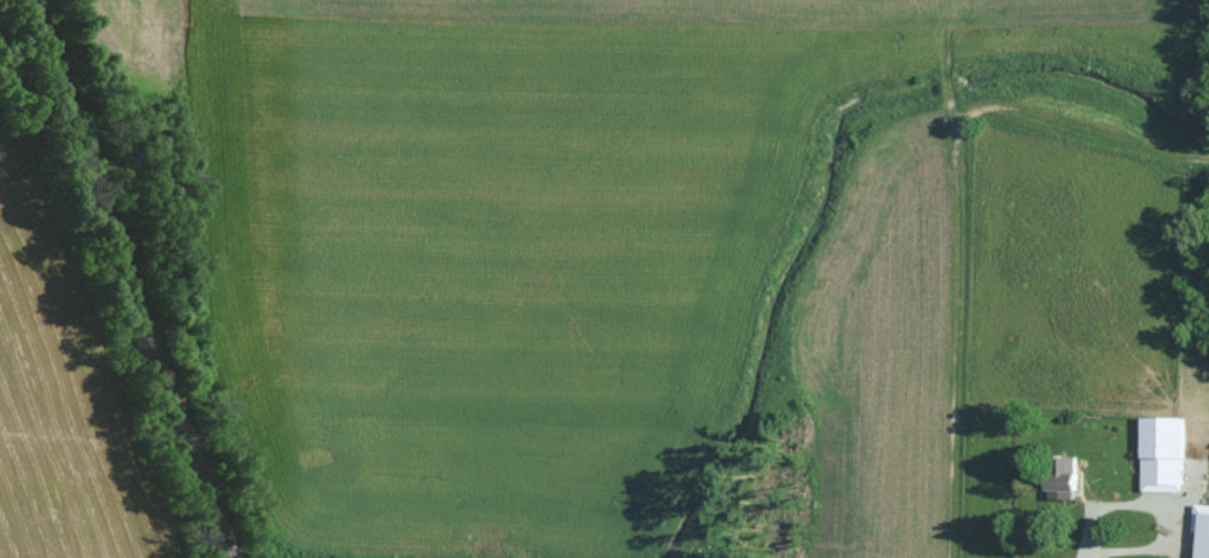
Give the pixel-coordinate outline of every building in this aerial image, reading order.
[(1201,503),(1199,533),(1204,533),(1203,557),(1208,557),(1208,504),(1201,503)]
